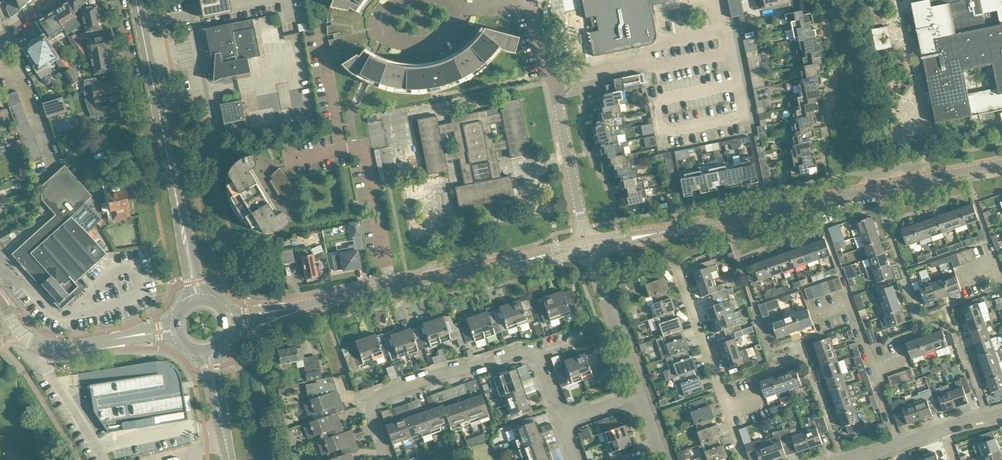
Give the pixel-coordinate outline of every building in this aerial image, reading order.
[(21,9),(17,0),(11,0),(10,1),(16,14),(21,11),(20,9),(21,9)] [(21,9),(30,0),(17,0),(21,9)] [(68,3),(74,13),(86,1),(88,8),(83,9),(83,8),(81,9),(86,32),(102,29),(100,19),(101,19),(100,15),(99,15),(97,6),(96,6),(95,0),(65,0),(68,3)] [(202,13),(203,18),(233,12),(232,7),(230,0),(199,0),(202,13)] [(330,8),(341,65),(344,68),(347,71),(351,74),(354,77),(362,81),(366,83),(369,84),(369,85),(384,90),(399,93),(415,94),(430,93),(430,92),(440,90),(440,91),(457,85),(474,76),(488,64),(501,50),(501,51),(515,54),(519,38),(510,36),(506,34),(484,29),(484,28),(481,34),(478,37),(471,45),(463,51),(450,59),(436,65),(431,66),(428,67),(424,67),(411,68),(398,66),(386,63),(374,58),(370,56),(366,53),(363,51),(355,12),(362,3),(364,0),(333,0),(330,8)] [(584,9),(586,19),(590,18),(592,27),(598,26),(598,31),(589,33),(593,56),(641,46),(642,46),(644,46),(645,46),(646,45),(647,45),(648,45),(649,44),(650,44),(651,43),(652,43),(652,42),(653,41),(654,40),(654,39),(655,38),(655,37),(655,36),(656,35),(656,34),(655,33),(653,22),(652,15),(655,14),(654,12),(653,4),(661,3),(671,1),(677,0),(582,0),(584,9)] [(762,8),(783,4),(793,2),(793,0),(760,0),(762,8)] [(912,3),(914,11),(914,12),(914,13),(917,26),(921,46),(922,54),(923,55),(924,62),(929,86),(933,108),(936,123),(965,117),(980,115),(980,114),(1001,110),(1001,0),(929,0),(924,1),(923,1),(912,3)] [(10,18),(16,14),(10,1),(8,5),(6,8),(10,18)] [(77,18),(74,13),(68,3),(54,12),(65,31),(69,28),(71,30),(73,29),(72,27),(79,23),(76,19),(77,18)] [(741,4),(729,7),(731,18),(738,16),(742,16),(743,15),(741,4)] [(785,31),(809,26),(809,22),(813,21),(811,13),(802,15),(802,11),(784,14),(786,23),(790,22),(792,29),(785,31)] [(65,31),(54,12),(36,23),(44,35),(53,46),(68,36),(65,31)] [(255,28),(254,28),(253,19),(205,28),(214,72),(213,80),(227,73),(228,77),(251,72),(248,58),(260,56),(255,28)] [(741,30),(751,28),(758,27),(756,20),(740,23),(741,30)] [(799,41),(816,37),(814,30),(810,31),(809,26),(785,31),(786,39),(789,38),(790,43),(799,41)] [(889,48),(887,37),(885,27),(872,29),(877,50),(889,48)] [(69,70),(53,46),(44,35),(22,49),(37,73),(38,73),(42,78),(51,72),(48,67),(57,61),(64,73),(69,70)] [(87,52),(76,35),(70,39),(77,51),(78,51),(81,56),(87,52)] [(108,57),(107,55),(103,37),(90,40),(92,51),(90,51),(94,70),(94,72),(95,72),(96,74),(103,73),(110,71),(109,62),(110,62),(109,57),(108,57)] [(797,54),(822,49),(821,41),(817,42),(816,37),(799,41),(800,48),(796,49),(797,54)] [(750,45),(750,43),(752,43),(754,42),(754,38),(743,40),(746,52),(757,49),(756,43),(750,45)] [(761,53),(758,54),(757,49),(746,52),(748,64),(765,61),(764,55),(766,55),(766,51),(760,52),(761,53)] [(804,66),(821,63),(820,58),(824,58),(822,49),(797,54),(793,55),(794,59),(796,60),(802,59),(804,66)] [(81,58),(74,61),(78,67),(84,64),(81,58)] [(751,77),(762,74),(762,73),(766,72),(764,62),(766,62),(765,61),(748,64),(751,77)] [(802,79),(819,75),(818,72),(823,71),(821,63),(804,66),(795,68),(796,72),(800,71),(802,79)] [(69,70),(64,73),(72,85),(80,82),(71,69),(69,70)] [(641,87),(642,87),(642,83),(644,83),(642,74),(611,80),(611,81),(613,80),(614,84),(606,85),(607,94),(621,91),(621,92),(641,87)] [(753,89),(765,86),(762,74),(751,77),(753,89)] [(800,92),(818,88),(817,85),(821,84),(819,75),(802,79),(793,80),(794,85),(799,84),(800,91),(800,92)] [(117,103),(112,81),(100,83),(97,79),(86,81),(88,91),(94,91),(96,104),(91,106),(93,116),(101,114),(100,107),(117,103)] [(755,100),(767,98),(771,97),(769,89),(766,90),(765,86),(753,89),(755,100)] [(798,106),(816,102),(815,98),(819,97),(818,88),(800,92),(800,91),(792,93),(793,99),(797,98),(798,106)] [(5,95),(7,101),(19,96),(17,91),(5,95)] [(622,99),(621,92),(621,91),(607,94),(603,95),(604,99),(600,100),(602,108),(619,104),(619,105),(627,103),(626,98),(622,99)] [(9,107),(21,102),(19,96),(7,101),(9,107)] [(48,118),(67,112),(63,98),(44,104),(48,118)] [(764,113),(763,106),(769,105),(767,98),(755,100),(758,114),(769,112),(764,113)] [(518,188),(513,189),(510,176),(501,178),(496,151),(509,149),(511,158),(510,158),(511,158),(530,154),(529,154),(518,99),(519,99),(499,102),(501,112),(488,115),(487,110),(450,117),(451,122),(438,125),(436,116),(417,119),(417,120),(418,120),(429,174),(428,174),(428,175),(448,171),(446,162),(459,159),(464,185),(455,187),(459,209),(460,209),(459,207),(514,197),(514,198),(515,198),(515,196),(520,195),(518,188)] [(248,136),(242,101),(241,100),(220,104),(227,140),(248,136)] [(9,107),(11,113),(23,108),(21,102),(9,107)] [(797,119),(814,115),(814,111),(818,110),(816,102),(798,106),(790,108),(791,111),(789,112),(791,120),(797,119)] [(621,112),(619,105),(619,104),(602,108),(602,112),(598,113),(600,121),(613,118),(613,119),(626,116),(625,111),(621,112)] [(11,113),(13,118),(26,114),(23,108),(11,113)] [(3,119),(3,123),(10,122),(7,109),(0,110),(0,109),(0,120),(3,119)] [(761,126),(766,125),(765,119),(771,118),(769,112),(758,114),(761,126)] [(13,118),(16,124),(28,119),(26,114),(13,118)] [(795,131),(813,128),(812,124),(816,124),(814,115),(797,119),(791,120),(789,120),(790,124),(794,124),(795,131)] [(615,126),(613,119),(613,118),(600,121),(596,122),(597,126),(592,127),(594,135),(620,130),(619,125),(615,126)] [(18,129),(18,130),(30,125),(28,119),(16,124),(16,126),(18,129)] [(374,147),(378,176),(424,169),(422,156),(416,150),(416,147),(410,148),(411,153),(407,157),(411,161),(398,163),(397,158),(389,159),(388,154),(384,149),(389,148),(388,144),(391,142),(388,125),(381,126),(382,135),(378,131),(372,137),(370,121),(368,121),(370,141),(375,140),(378,143),(373,147),(374,147)] [(654,133),(654,129),(653,123),(649,124),(641,126),(643,135),(654,133)] [(18,130),(20,135),(32,131),(30,125),(18,130)] [(794,146),(811,142),(810,138),(815,137),(813,128),(795,131),(787,133),(788,138),(792,137),(794,145),(794,146)] [(621,135),(621,133),(625,132),(625,129),(620,130),(594,135),(596,143),(600,143),(601,147),(618,143),(617,135),(621,135)] [(20,135),(22,141),(34,136),(32,131),(20,135)] [(761,145),(760,139),(759,139),(758,135),(754,136),(755,140),(756,146),(757,153),(763,152),(761,145)] [(22,141),(24,147),(37,142),(34,136),(22,141)] [(646,148),(657,146),(655,136),(644,138),(646,148)] [(5,138),(0,140),(0,154),(9,151),(5,138)] [(737,143),(736,139),(723,141),(724,145),(731,144),(733,152),(739,151),(737,143)] [(625,155),(625,154),(623,147),(628,146),(627,141),(618,143),(601,147),(602,155),(607,154),(607,158),(625,155)] [(719,146),(724,145),(723,141),(712,144),(713,150),(719,149),(719,146)] [(24,147),(27,153),(39,148),(37,142),(24,147)] [(792,158),(810,155),(809,151),(813,150),(811,142),(794,146),(794,145),(786,147),(787,152),(791,151),(792,158)] [(27,153),(29,158),(41,154),(39,148),(27,153)] [(674,170),(672,158),(670,152),(664,153),(665,159),(667,172),(670,171),(674,170)] [(632,166),(630,158),(634,158),(633,153),(625,154),(625,155),(607,158),(609,166),(613,166),(614,170),(632,166)] [(31,164),(43,159),(41,154),(29,158),(31,164)] [(232,183),(227,186),(233,196),(230,198),(243,220),(246,218),(252,228),(258,225),(262,233),(263,233),(267,233),(271,233),(275,232),(279,230),(283,228),(286,225),(289,222),(292,219),(286,214),(285,214),(283,213),(275,217),(248,171),(255,166),(255,163),(254,155),(248,156),(243,158),(238,161),(234,165),(230,169),(228,174),(228,175),(232,183)] [(794,166),(792,166),(790,167),(791,176),(809,172),(808,168),(816,167),(815,158),(811,159),(810,155),(792,158),(794,166)] [(758,182),(756,172),(753,157),(748,158),(749,162),(741,163),(745,180),(749,179),(750,184),(758,182)] [(745,180),(741,163),(733,165),(732,161),(727,162),(732,187),(741,185),(741,181),(745,180)] [(725,188),(732,187),(727,162),(723,163),(724,167),(716,169),(719,185),(724,184),(725,188)] [(770,180),(768,170),(767,163),(765,164),(760,165),(763,182),(765,189),(771,187),(770,180)] [(638,178),(638,177),(637,170),(641,169),(640,164),(632,166),(614,170),(616,178),(620,177),(621,181),(638,178)] [(93,187),(89,191),(66,165),(43,185),(42,199),(56,215),(63,209),(88,233),(97,223),(100,226),(104,221),(90,207),(98,199),(96,190),(93,187)] [(719,185),(716,169),(708,170),(707,166),(703,167),(708,192),(717,190),(716,186),(719,185)] [(288,179),(284,172),(279,167),(271,176),(286,201),(295,200),(295,197),(294,194),(292,187),(288,179)] [(700,194),(708,192),(703,167),(698,168),(699,172),(691,174),(695,190),(699,189),(700,194)] [(695,190),(691,174),(683,175),(682,171),(678,172),(683,197),(692,195),(691,191),(695,190)] [(651,176),(647,177),(646,176),(638,177),(638,178),(621,181),(622,189),(626,189),(627,193),(645,189),(643,181),(651,180),(651,176)] [(106,183),(108,194),(111,211),(112,211),(113,220),(131,216),(129,207),(126,191),(123,180),(106,183)] [(679,192),(678,192),(676,183),(668,185),(670,194),(675,193),(676,199),(680,198),(679,192)] [(653,211),(651,201),(650,196),(646,197),(645,189),(627,193),(628,197),(624,198),(626,206),(643,203),(645,213),(653,211)] [(967,224),(979,220),(973,204),(961,209),(967,224)] [(107,254),(88,233),(63,209),(56,215),(12,254),(26,270),(41,286),(42,285),(59,304),(69,295),(70,295),(69,295),(80,285),(82,280),(80,277),(84,274),(84,275),(86,274),(85,273),(107,254)] [(955,229),(967,224),(961,209),(949,213),(955,229)] [(943,233),(955,229),(949,213),(938,217),(943,233)] [(860,235),(877,229),(873,217),(857,222),(856,218),(849,221),(852,230),(858,228),(860,235)] [(931,237),(943,233),(938,217),(926,221),(931,237)] [(359,221),(349,223),(352,237),(362,235),(359,221)] [(920,241),(931,237),(926,221),(914,225),(920,241)] [(834,244),(844,241),(845,240),(840,224),(828,228),(834,244)] [(907,245),(920,241),(914,225),(902,229),(907,245)] [(858,249),(881,241),(877,229),(860,235),(861,235),(854,238),(858,249)] [(11,236),(8,231),(0,235),(0,240),(1,242),(11,236)] [(813,244),(819,260),(831,255),(826,239),(813,244)] [(843,254),(841,248),(846,246),(844,241),(834,244),(838,256),(843,254)] [(869,258),(885,253),(881,241),(858,249),(864,247),(869,258)] [(355,244),(348,245),(349,249),(342,250),(343,253),(334,255),(337,271),(343,270),(344,271),(345,270),(344,269),(349,268),(349,270),(361,267),(357,251),(356,251),(355,244)] [(807,264),(819,260),(813,244),(802,248),(807,264)] [(321,259),(325,257),(323,251),(320,245),(310,249),(314,255),(313,255),(302,257),(306,278),(309,278),(318,276),(315,262),(321,259)] [(795,268),(807,264),(802,248),(789,252),(795,268)] [(971,262),(977,260),(973,248),(967,250),(971,262)] [(292,249),(281,252),(283,264),(295,262),(292,249)] [(965,264),(971,262),(967,250),(961,252),(965,264)] [(783,272),(795,268),(789,252),(778,256),(783,272)] [(960,266),(965,264),(961,252),(955,254),(960,266)] [(867,273),(889,265),(885,253),(869,258),(869,259),(863,261),(867,273)] [(954,268),(960,266),(955,254),(950,256),(954,268)] [(771,276),(783,272),(778,256),(766,260),(771,276)] [(694,272),(698,285),(714,279),(712,272),(719,270),(717,264),(719,264),(717,258),(705,262),(707,268),(694,272)] [(759,280),(771,276),(766,260),(754,265),(759,280)] [(853,278),(857,276),(852,264),(844,267),(848,280),(853,278)] [(877,283),(884,280),(894,277),(889,265),(867,273),(869,278),(875,276),(877,283)] [(665,290),(668,289),(665,281),(662,282),(658,271),(644,276),(646,284),(645,284),(649,296),(650,296),(650,295),(665,290)] [(813,282),(826,277),(824,272),(812,276),(813,282)] [(944,279),(950,295),(962,291),(956,275),(944,279)] [(833,279),(837,290),(843,288),(839,277),(833,279)] [(932,283),(932,284),(929,277),(918,281),(921,289),(915,291),(918,300),(924,298),(926,304),(938,299),(932,283)] [(718,298),(729,294),(727,288),(725,289),(724,283),(717,286),(714,279),(698,285),(703,297),(716,292),(718,298)] [(832,292),(837,290),(833,279),(828,281),(832,292)] [(938,299),(950,295),(944,279),(932,283),(938,299)] [(826,294),(832,292),(828,281),(822,283),(826,294)] [(790,290),(802,286),(800,282),(788,286),(790,290)] [(820,296),(826,294),(822,283),(816,285),(820,296)] [(814,298),(820,296),(816,285),(810,287),(814,298)] [(893,286),(887,288),(886,285),(877,288),(878,291),(872,293),(874,299),(880,297),(882,303),(898,297),(893,286)] [(778,294),(790,290),(788,286),(776,290),(778,294)] [(809,300),(814,298),(810,287),(805,289),(809,300)] [(577,311),(573,301),(576,300),(572,289),(563,292),(563,291),(552,294),(560,317),(577,311)] [(673,310),(673,311),(676,310),(672,301),(670,302),(666,291),(669,290),(668,289),(665,290),(650,295),(650,296),(649,296),(649,297),(645,299),(647,306),(652,304),(656,317),(658,316),(673,310)] [(766,298),(778,294),(776,290),(764,294),(766,298)] [(544,323),(560,317),(552,294),(542,298),(546,310),(540,312),(544,323)] [(711,320),(727,315),(724,308),(731,306),(729,300),(731,300),(729,294),(718,298),(720,304),(707,308),(711,320)] [(886,316),(902,310),(898,297),(882,303),(886,316)] [(509,303),(517,326),(534,320),(530,309),(524,311),(520,300),(509,303)] [(501,332),(517,326),(509,303),(499,307),(503,318),(497,320),(494,311),(493,311),(501,332)] [(765,303),(759,305),(763,317),(770,315),(768,311),(767,308),(765,303)] [(967,320),(983,315),(978,303),(962,309),(967,320)] [(796,313),(802,329),(814,325),(808,309),(796,313)] [(676,322),(673,311),(673,310),(658,316),(661,324),(659,324),(663,336),(664,336),(664,335),(679,330),(680,331),(682,330),(679,321),(676,322)] [(902,310),(886,316),(890,327),(906,322),(902,310)] [(485,338),(501,332),(493,311),(488,313),(487,311),(477,315),(485,338)] [(738,325),(736,319),(734,312),(727,315),(711,320),(715,333),(728,328),(730,334),(742,330),(740,324),(738,325)] [(789,334),(802,329),(796,313),(784,318),(789,334)] [(987,328),(987,327),(992,325),(988,313),(983,315),(967,320),(971,333),(987,328)] [(440,343),(451,339),(452,341),(455,340),(456,348),(464,345),(465,345),(457,323),(454,324),(451,315),(443,317),(443,316),(432,320),(440,343)] [(468,344),(485,338),(477,315),(467,318),(471,330),(464,332),(468,344)] [(778,338),(789,334),(784,318),(772,322),(778,338)] [(424,348),(440,343),(432,320),(423,323),(423,325),(417,328),(424,348)] [(744,335),(754,331),(753,326),(742,330),(730,334),(732,339),(719,344),(724,356),(739,351),(737,344),(744,341),(742,336),(744,335)] [(408,354),(424,348),(417,328),(411,330),(410,328),(400,331),(408,354)] [(541,328),(534,330),(537,338),(544,335),(541,328)] [(877,343),(872,328),(871,328),(866,330),(871,345),(877,343)] [(975,345),(991,339),(987,328),(971,333),(975,345)] [(683,341),(680,331),(679,330),(664,335),(664,336),(663,336),(663,337),(665,336),(668,343),(666,344),(670,356),(687,350),(689,349),(686,340),(683,341)] [(945,337),(945,336),(943,330),(931,335),(939,356),(951,352),(948,346),(955,344),(951,335),(945,337)] [(392,360),(408,354),(400,331),(390,335),(390,337),(385,339),(388,349),(390,354),(392,360)] [(388,349),(385,339),(383,333),(376,336),(376,334),(365,337),(373,360),(390,354),(388,349)] [(938,357),(939,356),(931,335),(919,339),(925,355),(936,351),(938,357)] [(967,335),(961,336),(963,346),(973,344),(972,340),(968,340),(967,335)] [(357,366),(373,360),(365,337),(355,341),(356,344),(348,347),(350,354),(344,356),(350,372),(358,369),(357,366)] [(818,354),(834,349),(830,337),(814,343),(818,354)] [(912,359),(925,355),(919,339),(907,343),(912,359)] [(978,351),(979,356),(995,351),(991,339),(975,345),(976,346),(974,347),(975,352),(978,351)] [(320,365),(314,366),(312,356),(304,358),(302,347),(296,348),(278,351),(281,364),(303,359),(306,376),(321,373),(320,365)] [(823,367),(839,362),(834,349),(818,354),(823,367)] [(999,362),(1001,361),(1001,353),(1000,349),(995,351),(979,356),(984,369),(1000,363),(999,362)] [(690,361),(687,350),(670,356),(666,358),(670,369),(663,372),(666,380),(671,378),(679,375),(693,369),(694,370),(696,369),(693,360),(690,361)] [(728,369),(741,364),(743,370),(755,366),(753,360),(751,360),(749,355),(742,358),(739,351),(724,356),(728,369)] [(574,357),(582,380),(599,374),(596,365),(598,364),(594,353),(585,356),(584,353),(574,357)] [(443,360),(440,354),(433,357),(435,363),(443,360)] [(853,356),(856,363),(863,361),(860,354),(855,356),(853,356)] [(561,387),(582,380),(574,357),(564,360),(566,365),(555,369),(561,387)] [(153,361),(126,366),(128,378),(90,384),(94,411),(108,432),(137,428),(135,420),(187,412),(182,380),(181,378),(180,376),(179,374),(178,372),(176,370),(175,368),(173,367),(171,365),(170,365),(167,363),(166,363),(162,362),(161,362),(158,361),(157,361),(153,361)] [(949,361),(941,364),(942,365),(944,370),(951,367),(949,361)] [(827,379),(843,373),(839,362),(823,367),(827,379)] [(1001,376),(1001,370),(1000,363),(984,369),(988,381),(1001,376)] [(497,387),(519,379),(514,365),(492,373),(497,387)] [(905,370),(910,382),(915,380),(911,368),(905,370)] [(614,379),(610,369),(603,372),(606,382),(614,379)] [(697,381),(694,370),(693,369),(679,375),(671,378),(678,398),(703,389),(700,380),(697,381)] [(800,386),(801,388),(809,385),(805,376),(800,378),(796,369),(784,373),(790,389),(800,386)] [(904,384),(910,382),(905,370),(900,372),(904,384)] [(899,386),(904,384),(900,372),(894,374),(899,386)] [(791,394),(790,389),(784,373),(772,378),(777,394),(779,398),(791,394)] [(831,390),(847,384),(843,373),(827,379),(831,390)] [(893,389),(899,386),(894,374),(888,376),(890,383),(893,389)] [(340,397),(337,390),(338,390),(333,376),(316,380),(316,382),(305,384),(308,400),(303,402),(308,416),(327,409),(329,415),(337,413),(344,410),(341,401),(339,401),(338,398),(340,397)] [(969,403),(964,390),(970,388),(966,376),(960,378),(961,380),(955,382),(958,389),(951,391),(957,407),(969,403)] [(988,381),(992,393),(994,392),(996,398),(1001,396),(1001,376),(988,381)] [(766,398),(777,394),(772,378),(760,382),(766,398)] [(873,389),(871,384),(869,378),(864,379),(866,386),(868,391),(873,389)] [(500,397),(523,389),(519,379),(497,387),(500,397)] [(851,397),(857,395),(852,383),(847,385),(847,384),(831,390),(835,403),(851,397)] [(957,407),(951,391),(944,394),(941,387),(936,389),(935,387),(930,388),(934,401),(939,399),(944,412),(957,407)] [(928,403),(934,401),(930,388),(924,390),(925,392),(919,394),(922,401),(915,404),(920,420),(933,416),(928,403)] [(504,406),(526,398),(523,389),(500,397),(504,406)] [(489,416),(485,403),(481,394),(471,397),(479,420),(489,416)] [(470,423),(479,420),(471,397),(462,401),(470,423)] [(839,415),(855,409),(851,397),(835,403),(839,415)] [(920,420),(915,404),(914,404),(912,397),(900,401),(900,399),(890,403),(894,415),(904,411),(908,424),(920,420)] [(522,416),(520,411),(529,407),(526,398),(504,406),(509,420),(522,416)] [(710,418),(713,417),(710,408),(707,409),(703,398),(689,403),(691,411),(690,412),(694,424),(695,423),(710,417),(710,418)] [(460,426),(470,423),(462,401),(453,404),(460,426)] [(451,430),(444,407),(443,404),(433,408),(441,430),(450,427),(451,430)] [(451,430),(460,426),(453,404),(444,407),(451,430)] [(431,433),(441,430),(433,408),(424,411),(431,433)] [(855,409),(839,415),(844,427),(860,421),(855,409)] [(422,437),(431,433),(424,411),(414,414),(422,437)] [(339,419),(337,413),(329,415),(303,424),(308,438),(327,431),(329,437),(329,438),(344,432),(341,423),(339,424),(337,420),(339,419)] [(782,423),(787,422),(784,413),(779,415),(782,423)] [(413,440),(422,437),(414,414),(405,418),(413,440)] [(512,429),(516,440),(538,432),(532,416),(523,420),(524,425),(512,429)] [(825,433),(829,431),(824,416),(813,419),(814,421),(809,423),(810,426),(811,430),(805,432),(810,448),(823,444),(818,431),(824,429),(825,433)] [(622,426),(619,417),(610,420),(609,417),(597,421),(599,426),(599,427),(605,443),(628,434),(624,425),(622,426)] [(701,444),(718,438),(720,437),(717,428),(714,429),(711,418),(713,417),(710,418),(710,417),(695,423),(694,424),(696,424),(698,431),(697,432),(701,444)] [(404,443),(413,440),(405,418),(396,421),(404,443)] [(394,447),(404,443),(396,421),(385,425),(393,447),(394,447)] [(810,448),(805,432),(798,435),(795,428),(790,430),(789,427),(783,430),(787,442),(793,440),(798,452),(810,448)] [(351,452),(358,450),(355,440),(353,441),(352,437),(354,437),(351,429),(344,432),(329,438),(329,437),(317,441),(322,455),(341,448),(343,455),(351,452)] [(465,436),(469,445),(486,438),(483,429),(465,436)] [(582,440),(592,436),(590,430),(580,433),(582,440)] [(787,442),(783,430),(777,431),(778,434),(772,436),(773,438),(767,440),(773,459),(776,459),(787,456),(782,444),(787,442)] [(984,456),(1000,451),(996,438),(995,439),(993,431),(980,435),(983,443),(980,444),(984,456)] [(519,449),(541,441),(538,432),(516,440),(519,449)] [(611,459),(622,456),(620,449),(632,445),(628,434),(605,443),(611,459)] [(727,456),(724,448),(721,449),(718,438),(701,444),(697,446),(700,452),(704,451),(705,456),(702,459),(719,459),(725,458),(727,457),(727,456)] [(760,459),(773,459),(767,440),(766,440),(760,442),(760,440),(745,445),(750,459),(759,456),(760,459)] [(522,458),(544,450),(541,441),(519,449),(522,458)] [(498,445),(494,447),(497,456),(505,453),(504,449),(500,450),(498,445)] [(548,459),(544,450),(522,458),(522,459),(546,459),(548,459)] [(1000,451),(984,456),(979,458),(980,459),(1001,459),(1001,457),(1000,451)]
